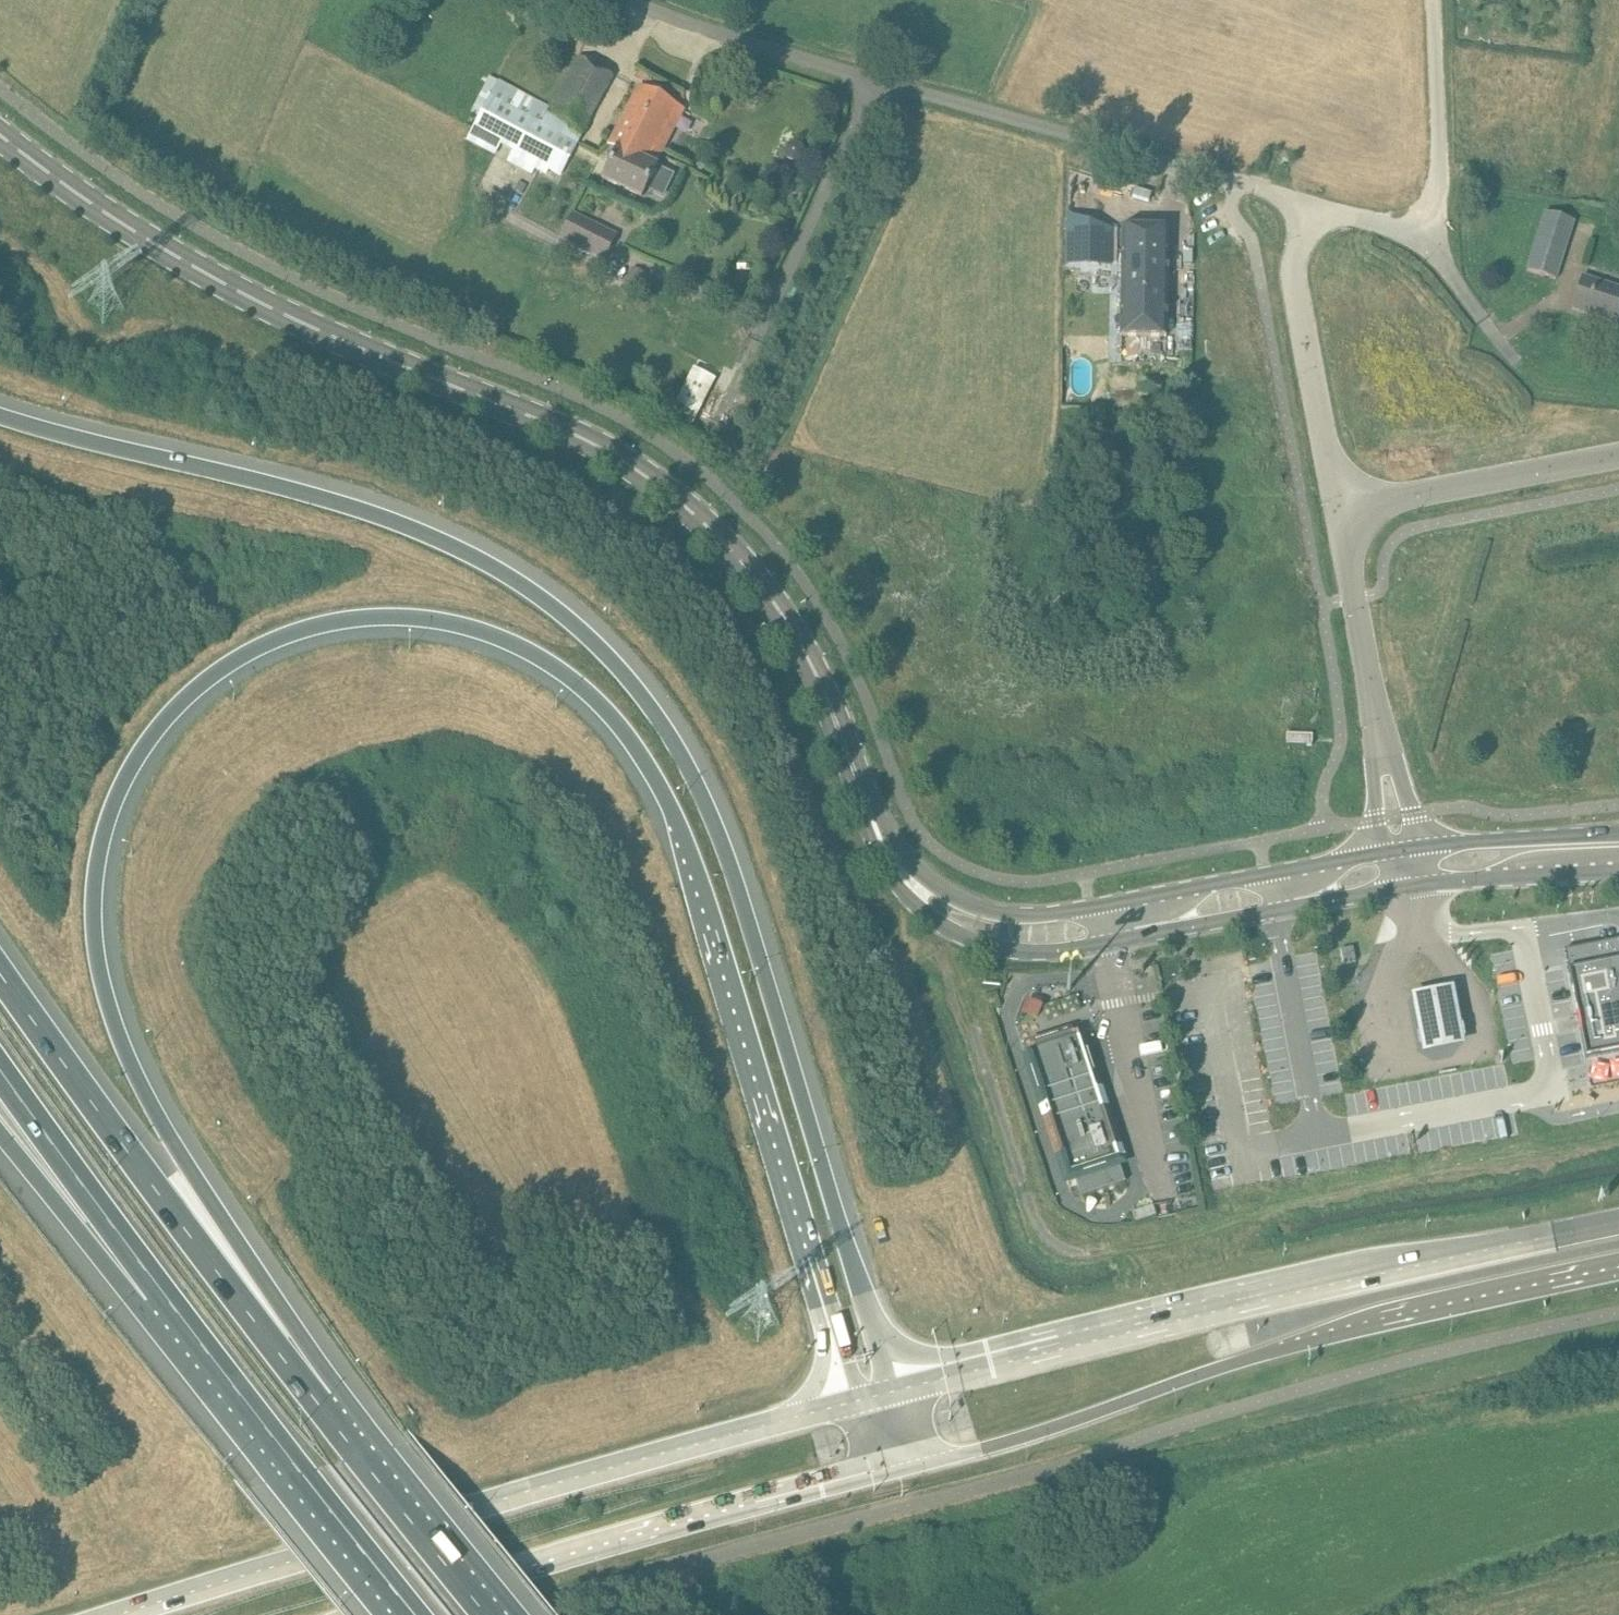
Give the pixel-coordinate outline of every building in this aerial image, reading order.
[(578,144),(604,96),(614,76),(579,57),(550,109),(499,82),(498,83),(490,78),(470,114),(478,118),(472,128),(474,129),(490,97),(534,121),(518,152),(562,175),(578,144)] [(640,88),(608,146),(618,151),(646,164),(653,152),(677,107),(640,88)] [(560,177),(562,175),(518,152),(534,121),(490,97),(474,129),(472,128),(465,141),(494,156),(499,146),(512,153),(506,163),(531,175),(534,168),(547,175),(548,171),(560,177)] [(661,156),(653,152),(646,164),(618,151),(604,179),(642,197),(656,168),(655,167),(661,156)] [(617,236),(573,213),(561,237),(604,260),(617,236)] [(1074,218),(1068,216),(1067,266),(1111,266),(1111,230),(1074,218)] [(1168,230),(1123,230),(1121,337),(1166,338),(1168,230)] [(1537,242),(1528,271),(1557,280),(1566,251),(1537,242)] [(1618,321),(1618,288),(1583,277),(1572,309),(1618,323),(1618,321)] [(694,368),(670,416),(692,427),(699,413),(714,385),(716,380),(694,368)] [(1314,743),(1297,743),(1297,751),(1314,751),(1314,743)] [(1565,950),(1568,964),(1567,964),(1572,989),(1585,1054),(1618,1048),(1618,940),(1565,950)] [(1352,948),(1341,950),(1340,950),(1344,965),(1356,963),(1352,948)] [(1457,994),(1415,1002),(1425,1062),(1467,1054),(1457,994)] [(1078,1033),(1028,1050),(1070,1175),(1074,1174),(1081,1197),(1126,1182),(1118,1158),(1122,1157),(1119,1147),(1115,1149),(1102,1108),(1106,1107),(1100,1089),(1096,1091),(1079,1040),(1080,1039),(1078,1033)]
